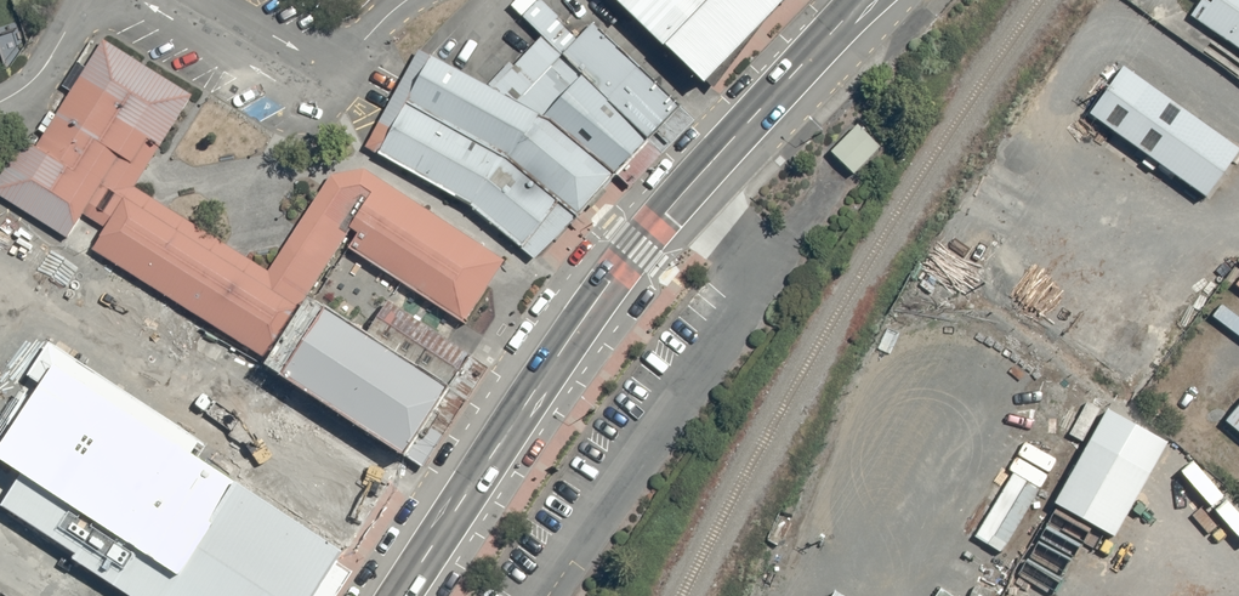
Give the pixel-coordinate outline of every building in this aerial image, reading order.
[(648,140),(680,107),(592,24),(577,40),(557,20),(559,18),(541,0),(538,0),(522,17),(542,36),(648,140)] [(703,84),(786,0),(613,0),(663,48),(664,46),(703,84)] [(1191,16),(1238,50),(1238,0),(1200,0),(1201,1),(1191,16)] [(615,174),(648,140),(542,36),(514,66),(509,63),(488,85),(492,89),(550,119),(615,174)] [(0,176),(0,197),(67,239),(82,214),(105,228),(92,250),(265,359),(351,230),(357,234),(348,248),(465,324),(504,261),(483,247),(364,169),(330,176),(268,272),(133,187),(192,96),(103,40),(35,148),(23,140),(0,176)] [(576,217),(615,174),(550,119),(492,89),(419,49),(393,96),(506,159),(576,217)] [(1090,114),(1207,198),(1238,152),(1238,149),(1123,67),(1090,114)] [(535,260),(576,217),(506,159),(393,96),(364,148),(470,206),(535,260)] [(881,147),(858,125),(831,153),(854,175),(881,147)] [(366,334),(314,300),(269,369),(405,456),(449,388),(366,334)] [(366,334),(449,388),(471,354),(388,300),(366,334)] [(237,476),(252,453),(239,445),(63,331),(0,426),(0,455),(176,568),(237,476)] [(1225,421),(1238,433),(1238,405),(1225,421)] [(237,476),(345,547),(348,548),(390,483),(282,411),(262,409),(239,445),(252,453),(237,476)] [(1115,538),(1168,443),(1107,410),(1054,504),(1115,538)] [(345,547),(237,476),(176,568),(174,571),(145,553),(131,549),(107,587),(120,595),(313,595),(345,547)]
